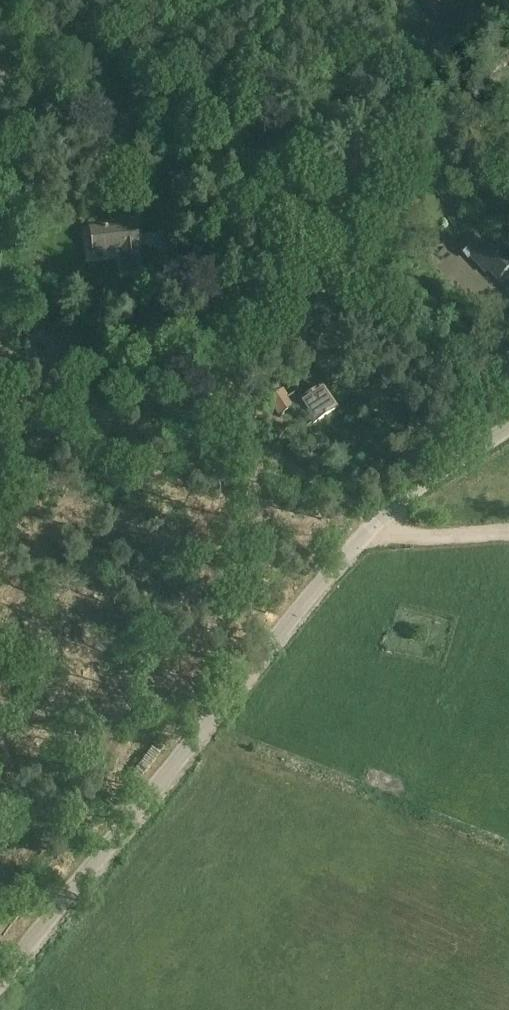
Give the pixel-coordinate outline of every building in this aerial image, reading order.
[(170,206),(160,208),(163,229),(173,227),(170,206)] [(93,250),(121,247),(123,269),(140,267),(136,225),(91,230),(93,250)] [(475,253),(499,278),(508,269),(508,251),(500,241),(491,249),(476,233),(460,247),(470,258),(475,253)] [(299,392),(289,399),(288,400),(281,391),(268,399),(279,416),(291,408),(294,413),(302,407),(313,424),(335,409),(321,387),(304,399),(299,392)]
